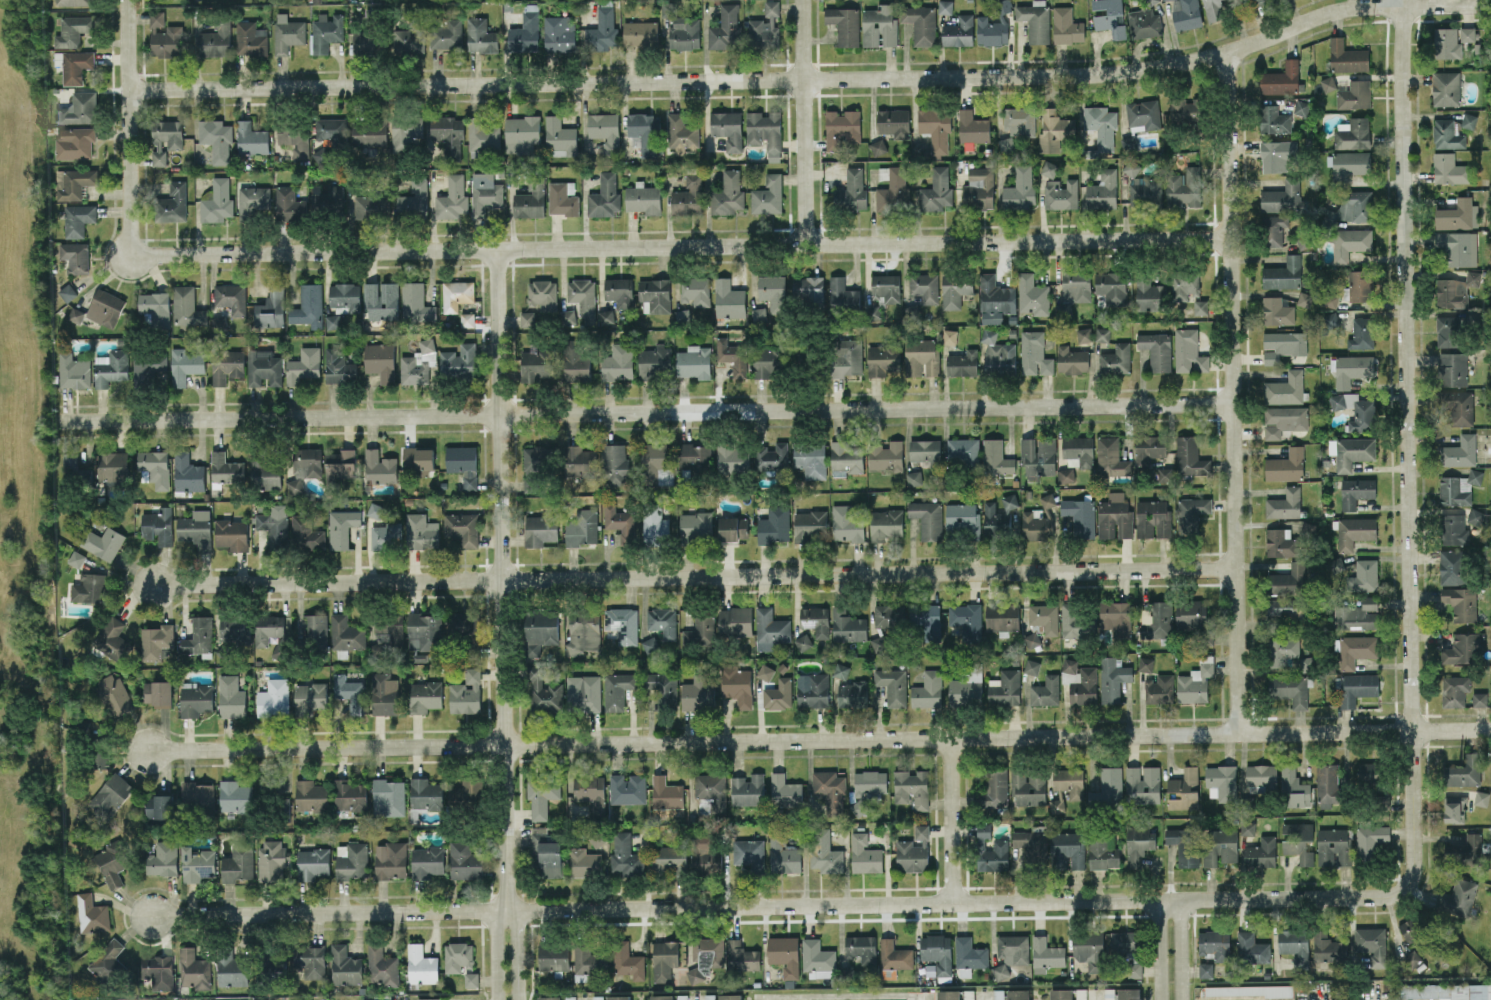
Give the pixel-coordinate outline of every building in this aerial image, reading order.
[(748,19),(748,35),(758,35),(758,47),(779,47),(779,26),(774,26),(774,15),(779,15),(779,0),(764,0),(765,19),(748,19)] [(952,0),(938,0),(937,13),(952,13),(952,0)] [(1008,44),(1007,12),(1010,12),(1010,0),(997,0),(997,21),(988,21),(988,15),(977,15),(977,44),(1008,44)] [(1048,0),(1032,0),(1032,5),(1015,5),(1015,20),(1027,20),(1028,44),(1049,43),(1048,0)] [(1092,8),(1106,7),(1106,15),(1094,16),(1095,29),(1111,28),(1112,40),(1128,38),(1126,23),(1117,24),(1117,12),(1123,12),(1122,0),(1091,0),(1092,8)] [(1198,0),(1180,0),(1181,8),(1171,10),(1175,31),(1203,25),(1198,0)] [(1207,22),(1225,18),(1221,0),(1202,0),(1207,22)] [(700,17),(677,17),(677,2),(661,2),(661,17),(672,17),(672,26),(669,26),(669,49),(700,49),(700,17)] [(737,3),(720,3),(721,25),(707,26),(708,48),(733,48),(733,43),(741,43),(741,25),(738,26),(737,3)] [(862,46),(881,45),(881,46),(897,45),(897,13),(893,13),(893,3),(876,3),(877,9),(861,9),(862,46)] [(913,46),(935,45),(935,5),(900,6),(900,22),(913,22),(913,46)] [(584,27),(584,50),(609,50),(609,45),(618,45),(618,27),(614,27),(614,6),(598,6),(598,27),(584,27)] [(1054,43),(1084,42),(1084,21),(1072,21),(1072,6),(1053,6),(1054,43)] [(859,46),(858,7),(824,8),(824,23),(836,22),(837,46),(859,46)] [(1157,7),(1128,10),(1131,38),(1160,35),(1157,7)] [(523,10),(523,27),(508,27),(508,51),(538,52),(539,10),(523,10)] [(182,25),(164,25),(164,11),(150,11),(151,56),(182,55),(182,25)] [(343,41),(343,13),(329,13),(312,13),(313,47),(310,47),(310,54),(328,54),(328,41),(343,41)] [(942,45),(972,45),(973,13),(957,13),(957,24),(942,24),(942,45)] [(54,47),(79,47),(79,31),(95,31),(94,15),(60,16),(61,34),(54,34),(54,47)] [(574,51),(574,15),(544,16),(544,51),(574,51)] [(498,51),(499,31),(486,31),(487,17),(467,17),(467,51),(498,51)] [(431,48),(462,48),(461,18),(446,18),(446,25),(431,25),(431,48)] [(198,32),(199,56),(230,55),(230,20),(216,20),(216,31),(198,32)] [(236,20),(236,55),(267,54),(267,28),(256,28),(256,20),(236,20)] [(274,21),(275,55),(288,55),(288,44),(306,43),(305,20),(274,21)] [(658,21),(623,21),(623,45),(657,46),(658,21)] [(1462,58),(1462,42),(1457,42),(1457,27),(1433,28),(1434,58),(1462,58)] [(1474,27),(1460,27),(1460,41),(1475,41),(1474,27)] [(393,52),(421,53),(422,30),(394,29),(393,52)] [(353,53),(377,53),(377,31),(353,31),(353,53)] [(1343,36),(1330,36),(1331,71),(1369,70),(1368,49),(1344,49),(1343,36)] [(94,51),(54,52),(54,65),(62,65),(62,85),(82,84),(82,68),(94,68),(94,51)] [(1298,57),(1284,58),(1285,72),(1259,72),(1260,93),(1299,92),(1298,57)] [(1459,71),(1432,71),(1433,106),(1460,105),(1459,71)] [(1324,92),(1336,88),(1331,75),(1319,79),(1324,92)] [(1336,108),(1370,108),(1370,79),(1349,79),(1349,90),(1336,90),(1336,108)] [(56,123),(96,122),(95,91),(72,91),(72,106),(56,106),(56,123)] [(1158,100),(1127,102),(1128,130),(1160,129),(1158,100)] [(1309,101),(1296,100),(1294,113),(1307,115),(1309,101)] [(1291,132),(1291,114),(1278,114),(1278,104),(1259,105),(1260,133),(1291,132)] [(1097,129),(1097,153),(1113,153),(1113,129),(1117,129),(1117,111),(1107,111),(1107,106),(1083,106),(1083,129),(1097,129)] [(1034,133),(1034,107),(1003,108),(1004,133),(1034,133)] [(1075,117),(1055,117),(1054,107),(1040,107),(1041,152),(1059,151),(1059,139),(1075,138),(1075,117)] [(959,141),(989,141),(989,118),(972,118),(972,108),(959,108),(959,141)] [(877,109),(877,133),(893,133),(893,138),(909,138),(908,109),(877,109)] [(949,109),(918,109),(917,132),(930,132),(930,154),(948,154),(949,109)] [(860,111),(837,111),(837,110),(825,110),(826,150),(842,150),(842,142),(860,142),(860,111)] [(726,151),(741,151),(741,111),(710,112),(710,135),(726,135),(726,151)] [(781,111),(766,111),(747,112),(747,144),(766,144),(767,162),(781,161),(781,111)] [(1478,115),(1464,111),(1460,125),(1474,129),(1478,115)] [(667,147),(675,147),(675,154),(684,154),(685,148),(699,148),(699,124),(685,124),(685,112),(667,112),(667,147)] [(618,113),(587,114),(587,137),(603,137),(604,154),(619,153),(618,113)] [(577,154),(576,127),(561,127),(561,114),(545,114),(545,155),(577,154)] [(627,136),(640,135),(640,157),(660,157),(659,114),(627,114),(627,136)] [(422,116),(392,117),(392,155),(412,155),(412,147),(423,147),(422,116)] [(462,158),(462,116),(430,116),(430,146),(444,146),(444,158),(462,158)] [(468,150),(499,151),(500,126),(483,125),(483,116),(469,116),(468,150)] [(540,116),(505,116),(505,154),(534,153),(533,142),(540,142),(540,116)] [(1335,148),(1369,147),(1369,117),(1349,117),(1349,122),(1334,123),(1335,148)] [(347,118),(315,118),(314,138),(332,139),(332,145),(346,145),(347,118)] [(1465,133),(1454,134),(1454,118),(1433,118),(1433,148),(1465,147),(1465,133)] [(228,164),(228,142),(232,142),(232,124),(223,124),(223,119),(198,120),(198,142),(212,142),(212,164),(228,164)] [(269,153),(268,129),(251,130),(251,119),(237,119),(238,153),(269,153)] [(182,148),(182,120),(151,120),(152,165),(167,165),(166,149),(182,148)] [(387,145),(386,122),(351,122),(351,145),(387,145)] [(56,158),(93,159),(93,127),(56,127),(56,158)] [(308,158),(308,128),(279,128),(278,158),(308,158)] [(1122,151),(1137,148),(1134,135),(1120,138),(1122,151)] [(998,153),(1013,152),(1013,137),(998,138),(998,153)] [(887,151),(883,138),(868,143),(872,156),(887,151)] [(1262,172),(1281,171),(1281,159),(1294,159),(1294,140),(1261,141),(1262,172)] [(329,148),(314,147),(313,163),(329,164),(329,148)] [(1371,173),(1370,151),(1332,152),(1333,184),(1345,184),(1345,173),(1371,173)] [(1434,183),(1471,183),(1470,164),(1454,164),(1454,152),(1433,152),(1434,183)] [(1053,178),(1059,165),(1044,159),(1038,171),(1053,178)] [(1123,159),(1123,174),(1138,175),(1139,159),(1123,159)] [(1002,186),(1002,207),(1033,206),(1032,163),(1016,164),(1016,186),(1002,186)] [(875,187),(876,211),(893,211),(893,206),(907,205),(906,165),(889,166),(889,187),(875,187)] [(952,204),(952,187),(948,187),(948,165),(931,165),(932,187),(919,187),(919,210),(943,210),(943,204),(952,204)] [(1166,173),(1165,202),(1189,202),(1189,206),(1201,206),(1201,166),(1185,165),(1185,173),(1166,173)] [(866,208),(867,188),(863,188),(863,167),(847,166),(846,189),(834,189),(834,207),(866,208)] [(993,207),(993,167),(968,167),(968,184),(962,184),(963,208),(993,207)] [(1116,207),(1116,167),(1100,167),(1100,184),(1086,184),(1085,207),(1116,207)] [(97,184),(97,169),(56,170),(57,200),(85,199),(85,184),(97,184)] [(710,214),(735,213),(735,208),(744,208),(744,190),(740,190),(739,169),(722,169),(723,190),(710,190),(710,214)] [(616,170),(599,171),(600,192),(587,193),(587,214),(620,214),(620,192),(616,192),(616,170)] [(435,195),(436,216),(468,215),(467,194),(464,194),(463,172),(447,173),(448,195),(435,195)] [(750,189),(751,212),(782,212),(781,172),(765,172),(766,188),(750,189)] [(671,213),(702,213),(701,173),(685,174),(686,189),(671,190),(671,213)] [(512,216),(544,217),(545,176),(529,175),(529,193),(513,193),(512,216)] [(1261,211),(1308,210),(1308,199),(1299,199),(1299,176),(1284,176),(1284,189),(1261,190),(1261,211)] [(233,215),(233,198),(229,198),(229,177),(213,177),(213,191),(200,191),(200,221),(224,221),(224,216),(233,215)] [(1045,208),(1078,208),(1077,177),(1065,178),(1065,186),(1059,187),(1059,179),(1044,179),(1045,208)] [(1161,177),(1130,177),(1130,207),(1161,207),(1161,177)] [(186,221),(186,180),(170,180),(169,197),(154,197),(154,220),(186,221)] [(574,181),(548,181),(549,214),(579,213),(579,195),(574,195),(574,181)] [(472,182),(471,217),(486,218),(486,206),(503,206),(503,183),(472,182)] [(327,185),(327,193),(320,192),(320,185),(311,184),(310,211),(343,212),(343,185),(327,185)] [(276,220),(306,219),(305,199),(295,199),(294,185),(275,186),(276,220)] [(270,208),(269,186),(238,187),(239,221),(258,220),(257,209),(270,208)] [(660,186),(625,187),(625,210),(645,209),(645,215),(661,214),(660,186)] [(1372,220),(1372,190),(1339,191),(1339,221),(1372,220)] [(1435,208),(1435,228),(1478,227),(1477,204),(1471,204),(1471,195),(1456,196),(1456,208),(1435,208)] [(96,204),(64,204),(65,237),(85,237),(84,222),(96,222),(96,204)] [(1282,246),(1282,226),(1288,226),(1288,214),(1264,215),(1264,246),(1282,246)] [(1371,228),(1332,229),(1333,263),(1348,263),(1348,250),(1372,250),(1371,228)] [(1477,265),(1476,231),(1434,232),(1435,246),(1446,246),(1447,266),(1477,265)] [(89,273),(88,242),(59,243),(59,259),(67,258),(68,273),(89,273)] [(1262,267),(1262,288),(1301,287),(1300,253),(1286,253),(1286,266),(1262,267)] [(1373,301),(1373,270),(1348,270),(1349,302),(1373,301)] [(1467,307),(1467,286),(1480,286),(1480,271),(1466,270),(1466,278),(1437,278),(1437,307),(1467,307)] [(1018,271),(1019,314),(1049,313),(1049,284),(1033,284),(1033,271),(1018,271)] [(1062,301),(1090,302),(1091,272),(1062,271),(1062,301)] [(1106,305),(1126,305),(1125,271),(1094,272),(1095,294),(1105,293),(1106,305)] [(995,272),(979,272),(981,324),(1002,323),(1002,313),(1016,313),(1015,286),(995,286),(995,272)] [(908,294),(920,294),(921,304),(938,303),(938,273),(908,274),(908,294)] [(1199,294),(1198,273),(1173,274),(1174,301),(1188,300),(1187,294),(1199,294)] [(899,274),(871,275),(872,294),(885,294),(885,303),(900,303),(899,274)] [(942,309),(961,309),(961,294),(972,293),(972,274),(942,274),(942,309)] [(785,275),(758,276),(758,299),(769,298),(769,313),(785,313),(785,275)] [(859,289),(845,289),(844,275),(829,275),(829,308),(860,307),(859,289)] [(680,277),(680,305),(709,304),(709,276),(680,277)] [(823,277),(795,276),(794,298),(823,298),(823,277)] [(1166,284),(1150,284),(1150,277),(1136,276),(1135,309),(1165,310),(1166,284)] [(604,299),(616,299),(616,308),(633,308),(632,277),(604,278),(604,299)] [(745,316),(745,288),(730,289),(730,277),(715,277),(716,317),(745,316)] [(650,313),(670,312),(669,278),(638,279),(639,300),(649,300),(650,313)] [(594,279),(566,280),(567,302),(578,301),(579,316),(584,316),(585,323),(595,323),(594,279)] [(474,280),(442,281),(443,313),(458,312),(458,302),(474,301),(474,280)] [(527,281),(527,309),(556,308),(556,280),(527,281)] [(436,305),(424,305),(423,281),(402,282),(402,321),(436,320),(436,305)] [(77,294),(69,282),(58,289),(66,302),(77,294)] [(398,282),(363,282),(364,319),(398,319),(398,282)] [(245,283),(214,284),(214,306),(229,305),(230,316),(246,315),(245,283)] [(267,283),(267,303),(254,303),(255,326),(284,325),(283,283),(267,283)] [(321,283),(300,283),(300,307),(288,307),(288,323),(310,322),(310,328),(322,328),(321,283)] [(331,312),(360,312),(359,283),(330,283),(331,312)] [(173,285),(173,324),(207,324),(207,308),(194,308),(194,285),(173,285)] [(126,299),(97,287),(85,316),(114,328),(126,299)] [(1296,303),(1309,306),(1312,294),(1300,291),(1296,303)] [(1322,303),(1336,308),(1340,295),(1327,291),(1322,303)] [(151,312),(152,326),(170,326),(169,292),(138,292),(138,312),(151,312)] [(1262,296),(1263,324),(1294,323),(1294,305),(1282,306),(1281,295),(1262,296)] [(1207,300),(1194,300),(1194,314),(1207,313),(1207,300)] [(67,318),(79,324),(85,312),(72,306),(67,318)] [(867,306),(868,321),(880,320),(880,306),(867,306)] [(752,323),(766,321),(764,307),(751,308),(752,323)] [(575,323),(575,309),(561,310),(561,324),(575,323)] [(599,324),(614,323),(613,309),(599,310),(599,324)] [(690,324),(689,309),(673,310),(675,326),(690,324)] [(534,311),(520,312),(520,327),(534,326),(534,311)] [(1323,314),(1326,328),(1339,325),(1336,311),(1323,314)] [(474,313),(461,313),(461,326),(474,326),(474,313)] [(325,314),(326,329),(340,329),(340,314),(325,314)] [(1436,346),(1463,346),(1462,315),(1436,316),(1436,346)] [(212,316),(212,333),(227,333),(226,316),(212,316)] [(1353,337),(1347,337),(1346,347),(1372,348),(1373,317),(1353,316),(1353,337)] [(1077,341),(1091,341),(1091,327),(1077,328),(1077,341)] [(1109,328),(1095,327),(1095,340),(1109,341),(1109,328)] [(1175,372),(1190,371),(1190,370),(1209,369),(1208,354),(1198,355),(1197,328),(1174,328),(1175,372)] [(943,343),(956,343),(956,329),(943,329),(943,343)] [(1015,372),(1015,343),(996,343),(996,329),(981,329),(981,342),(985,342),(985,372),(1015,372)] [(1021,374),(1053,373),(1053,357),(1044,357),(1044,330),(1021,331),(1021,374)] [(1306,331),(1263,332),(1264,364),(1280,364),(1279,354),(1306,354),(1306,331)] [(1171,371),(1170,333),(1136,333),(1136,348),(1150,348),(1150,372),(1171,371)] [(716,337),(717,361),(732,361),(732,377),(746,377),(745,344),(727,344),(727,336),(716,337)] [(429,383),(428,364),(434,364),(434,338),(420,338),(420,355),(400,355),(400,383),(429,383)] [(923,375),(938,375),(938,338),(905,339),(906,375),(923,375)] [(564,380),(588,380),(588,339),(564,339),(564,380)] [(862,375),(861,340),(833,341),(833,375),(862,375)] [(475,377),(475,342),(458,342),(458,350),(440,350),(440,376),(475,377)] [(632,379),(633,343),(612,342),(612,355),(602,355),(601,379),(632,379)] [(1115,352),(1099,352),(1099,372),(1130,372),(1129,342),(1115,342),(1115,352)] [(393,343),(364,343),(365,372),(379,372),(379,383),(395,383),(393,343)] [(900,344),(867,345),(867,371),(878,370),(878,372),(900,372),(900,344)] [(1058,373),(1089,372),(1088,350),(1068,350),(1068,344),(1057,344),(1058,373)] [(710,345),(686,345),(686,350),(676,351),(677,378),(710,377),(710,345)] [(320,346),(300,346),(300,359),(286,359),(286,385),(299,385),(299,376),(319,377),(320,346)] [(754,377),(772,378),(772,372),(784,372),(784,347),(754,346),(754,377)] [(205,353),(185,353),(185,347),(172,347),(171,387),(186,387),(186,372),(205,372),(205,353)] [(325,347),(326,382),(356,381),(356,362),(345,362),(345,354),(338,354),(338,347),(325,347)] [(639,347),(638,379),(655,380),(656,373),(670,374),(671,348),(639,347)] [(94,387),(108,387),(108,379),(128,380),(129,349),(109,348),(109,355),(95,355),(94,387)] [(977,375),(977,348),(965,348),(966,354),(946,354),(947,375),(977,375)] [(281,385),(281,356),(271,356),(271,349),(247,349),(247,386),(261,386),(261,378),(269,378),(269,385),(281,385)] [(554,376),(554,350),(521,349),(521,382),(537,382),(537,376),(554,376)] [(244,350),(213,350),(212,385),(226,385),(226,376),(244,376),(244,350)] [(59,387),(90,387),(91,359),(72,359),(72,351),(59,351),(59,387)] [(1466,352),(1440,352),(1441,386),(1467,385),(1466,352)] [(167,353),(133,353),(133,386),(156,386),(156,375),(166,375),(167,353)] [(1335,389),(1350,389),(1350,377),(1374,376),(1373,355),(1335,356),(1335,389)] [(1302,368),(1287,368),(1287,381),(1264,381),(1264,403),(1303,402),(1302,368)] [(1448,408),(1449,425),(1473,425),(1473,390),(1441,390),(1442,408),(1448,408)] [(1375,399),(1358,399),(1358,393),(1331,393),(1331,408),(1354,408),(1354,419),(1348,419),(1348,431),(1375,431),(1375,399)] [(1307,406),(1263,407),(1264,439),(1281,439),(1281,430),(1308,429),(1307,406)] [(1476,465),(1475,432),(1460,432),(1460,445),(1438,445),(1438,465),(1476,465)] [(1166,457),(1167,436),(1135,435),(1134,466),(1150,466),(1150,456),(1166,457)] [(1176,435),(1176,474),(1210,473),(1210,458),(1198,458),(1198,435),(1176,435)] [(1093,436),(1063,436),(1064,467),(1093,466),(1093,436)] [(1131,460),(1119,460),(1118,436),(1097,436),(1097,475),(1131,475),(1131,460)] [(1375,437),(1336,438),(1337,473),(1352,472),(1352,460),(1375,459),(1375,437)] [(978,438),(948,438),(947,463),(978,464),(978,438)] [(1015,457),(1003,458),(1002,438),(984,438),(985,473),(1015,472),(1015,457)] [(1055,438),(1037,438),(1021,438),(1021,462),(1026,462),(1026,481),(1039,481),(1039,475),(1056,475),(1055,438)] [(902,439),(889,440),(889,444),(868,445),(868,470),(903,470),(902,439)] [(909,440),(910,460),(930,460),(930,467),(941,466),(940,439),(909,440)] [(775,441),(775,446),(753,447),(754,469),(762,468),(762,471),(788,471),(787,441),(775,441)] [(864,473),(863,441),(831,442),(831,474),(864,473)] [(804,479),(826,478),(825,442),(793,442),(794,467),(804,467),(804,479)] [(626,443),(601,444),(602,483),(627,483),(626,443)] [(641,444),(642,480),(658,479),(657,467),(667,467),(666,443),(641,444)] [(710,470),(711,444),(678,443),(678,470),(710,470)] [(581,444),(563,445),(564,477),(597,476),(596,449),(582,450),(581,444)] [(750,470),(749,444),(717,445),(717,471),(750,470)] [(1303,479),(1303,445),(1288,445),(1289,457),(1265,458),(1265,479),(1303,479)] [(446,471),(463,471),(463,489),(476,490),(477,446),(446,446),(446,471)] [(551,446),(524,446),(524,481),(532,481),(532,470),(551,470),(551,446)] [(321,447),(293,448),(294,479),(287,479),(287,491),(302,491),(302,477),(322,476),(321,447)] [(397,457),(379,457),(379,447),(365,447),(365,477),(371,477),(371,482),(396,482),(397,457)] [(403,447),(403,472),(433,472),(434,448),(403,447)] [(355,448),(341,448),(341,451),(326,450),(325,486),(335,486),(335,477),(354,477),(355,448)] [(244,461),(225,461),(225,449),(211,450),(211,482),(245,481),(244,461)] [(167,450),(136,451),(137,470),(147,470),(148,481),(154,481),(154,489),(168,489),(167,450)] [(174,490),(204,490),(204,464),(189,464),(189,450),(175,450),(174,490)] [(98,480),(106,480),(106,485),(128,484),(127,451),(97,452),(98,480)] [(77,452),(63,452),(63,467),(73,466),(74,478),(93,477),(93,463),(77,464),(77,452)] [(251,459),(250,488),(280,489),(281,460),(251,459)] [(1172,481),(1172,467),(1157,467),(1157,482),(1172,481)] [(1058,482),(1074,481),(1073,468),(1057,468),(1058,482)] [(906,472),(907,484),(921,483),(920,471),(906,472)] [(1265,517),(1300,517),(1300,485),(1284,485),(1285,498),(1265,498),(1265,517)] [(1098,501),(1098,538),(1117,537),(1132,537),(1131,501),(1124,501),(1124,491),(1107,492),(1108,501),(1098,501)] [(1056,504),(1052,492),(1039,496),(1043,508),(1056,504)] [(984,501),(984,536),(997,536),(997,530),(1010,530),(1010,507),(1016,507),(1016,494),(1003,494),(1004,512),(995,512),(995,500),(984,501)] [(1211,498),(1178,497),(1177,535),(1198,536),(1198,514),(1211,514),(1211,498)] [(1094,499),(1060,500),(1060,515),(1075,515),(1075,538),(1095,537),(1094,499)] [(1155,537),(1171,537),(1171,508),(1167,509),(1166,500),(1136,500),(1136,537),(1155,537)] [(366,514),(379,519),(384,506),(371,501),(366,514)] [(907,502),(907,517),(920,516),(920,540),(942,540),(942,501),(907,502)] [(604,528),(620,528),(620,545),(635,544),(634,511),(615,512),(615,503),(603,503),(604,528)] [(978,503),(945,504),(946,534),(979,534),(978,503)] [(255,514),(255,528),(267,528),(268,551),(287,550),(286,504),(270,504),(270,513),(255,514)] [(669,518),(661,518),(661,504),(643,504),(644,543),(669,543),(669,518)] [(832,504),(832,540),(864,540),(864,513),(855,513),(855,504),(832,504)] [(141,513),(142,538),(156,538),(156,545),(172,545),(171,505),(158,505),(158,512),(141,513)] [(565,544),(597,544),(596,505),(574,506),(574,520),(565,520),(565,544)] [(789,506),(768,506),(768,518),(757,518),(757,542),(789,541),(789,506)] [(176,516),(177,540),(196,539),(196,551),(210,550),(210,509),(192,510),(192,516),(176,516)] [(870,510),(870,541),(886,541),(886,535),(903,535),(902,509),(870,510)] [(361,510),(329,511),(329,549),(348,549),(348,526),(361,525),(361,510)] [(810,542),(810,537),(826,537),(826,511),(795,510),(794,542),(810,542)] [(1053,538),(1053,515),(1040,515),(1040,513),(1033,513),(1033,510),(1022,510),(1022,538),(1053,538)] [(439,548),(439,521),(425,521),(425,512),(405,513),(406,548),(439,548)] [(478,513),(444,512),(443,536),(460,536),(460,547),(477,548),(478,513)] [(712,512),(680,512),(680,538),(711,539),(712,512)] [(1469,544),(1469,529),(1464,529),(1464,513),(1441,514),(1442,544),(1469,544)] [(324,530),(311,530),(311,514),(291,514),(291,550),(325,550),(324,530)] [(558,516),(525,515),(524,546),(543,547),(543,540),(557,540),(558,516)] [(748,539),(747,516),(719,516),(720,540),(748,539)] [(1376,517),(1337,518),(1338,552),(1353,552),(1353,539),(1376,539),(1376,517)] [(247,550),(247,519),(215,520),(215,545),(229,545),(229,551),(247,550)] [(370,549),(401,549),(401,522),(384,522),(384,526),(370,525),(370,549)] [(77,546),(113,560),(124,533),(106,526),(102,535),(85,528),(77,546)] [(1265,556),(1297,556),(1298,538),(1290,538),(1290,528),(1266,528),(1265,556)] [(78,568),(85,556),(74,549),(67,561),(78,568)] [(1466,549),(1439,550),(1440,584),(1467,584),(1466,549)] [(1344,570),(1341,556),(1326,560),(1330,573),(1344,570)] [(1377,590),(1377,558),(1355,559),(1356,575),(1346,576),(1347,591),(1377,590)] [(1305,560),(1290,560),(1290,573),(1273,573),(1272,594),(1305,594),(1305,560)] [(70,601),(104,602),(105,573),(79,572),(79,581),(71,580),(70,601)] [(1453,621),(1477,621),(1476,587),(1441,588),(1441,604),(1453,604),(1453,621)] [(1334,606),(1335,629),(1378,628),(1378,611),(1377,611),(1377,596),(1361,596),(1361,605),(1334,606)] [(1307,597),(1271,599),(1271,618),(1308,617),(1307,597)] [(1172,600),(1152,601),(1153,623),(1140,623),(1140,638),(1173,637),(1172,600)] [(1177,629),(1206,628),(1206,600),(1176,600),(1177,629)] [(1086,601),(1061,602),(1062,638),(1088,637),(1086,601)] [(1131,638),(1130,601),(1099,602),(1100,628),(1112,627),(1113,638),(1131,638)] [(1018,629),(1019,603),(986,602),(985,631),(1007,632),(1007,629),(1018,629)] [(980,603),(948,604),(949,625),(961,624),(962,641),(981,640),(980,603)] [(905,605),(875,604),(874,627),(904,628),(905,605)] [(940,641),(939,604),(919,604),(919,613),(915,613),(915,626),(923,626),(923,641),(940,641)] [(1058,635),(1057,604),(1028,604),(1028,624),(1044,624),(1044,635),(1058,635)] [(867,640),(866,616),(845,617),(845,605),(832,605),(833,641),(867,640)] [(638,644),(636,606),(603,607),(604,629),(617,629),(618,645),(638,644)] [(757,650),(774,650),(774,641),(791,641),(790,619),(772,619),(772,606),(756,606),(757,650)] [(828,606),(800,607),(800,627),(815,627),(815,639),(829,639),(828,606)] [(675,608),(647,607),(646,628),(662,629),(662,640),(675,640),(675,608)] [(752,607),(718,607),(718,634),(752,634),(752,607)] [(448,611),(449,638),(468,637),(468,657),(480,656),(479,611),(448,611)] [(568,652),(600,651),(599,611),(567,612),(568,652)] [(330,613),(331,649),(336,648),(337,658),(347,657),(347,649),(365,648),(365,626),(347,626),(347,612),(330,613)] [(558,644),(558,612),(524,612),(524,657),(540,657),(540,643),(558,644)] [(682,629),(682,644),(714,644),(714,612),(694,612),(694,629),(682,629)] [(326,613),(307,614),(307,637),(327,636),(326,613)] [(442,614),(408,613),(408,649),(441,650),(442,614)] [(92,643),(121,662),(133,644),(118,634),(126,624),(111,614),(92,643)] [(284,635),(284,614),(254,615),(255,646),(269,645),(268,635),(284,635)] [(213,651),(212,615),(192,616),(193,637),(181,638),(181,652),(213,651)] [(402,617),(375,617),(375,643),(370,643),(370,655),(386,655),(386,644),(403,644),(402,617)] [(221,618),(220,642),(250,643),(250,619),(221,618)] [(140,628),(141,661),(162,660),(161,647),(173,647),(173,623),(160,623),(160,627),(140,628)] [(1028,647),(1040,644),(1037,631),(1025,635),(1028,647)] [(1481,632),(1452,632),(1452,646),(1440,647),(1440,662),(1482,662),(1481,632)] [(799,651),(812,646),(807,633),(795,637),(799,651)] [(870,639),(875,652),(888,647),(883,634),(870,639)] [(285,635),(277,637),(279,651),(280,657),(288,656),(285,635)] [(646,654),(659,648),(653,635),(640,641),(646,654)] [(1337,635),(1337,647),(1339,647),(1339,670),(1354,670),(1355,657),(1378,657),(1378,636),(1337,635)] [(1299,656),(1299,638),(1270,639),(1270,667),(1286,667),(1286,656),(1299,656)] [(1207,701),(1207,676),(1214,676),(1213,654),(1199,655),(1199,669),(1190,669),(1190,674),(1177,675),(1177,702),(1207,701)] [(1120,703),(1120,681),(1132,680),(1132,665),(1116,665),(1116,656),(1100,656),(1101,703),(1120,703)] [(1138,670),(1152,671),(1153,658),(1139,657),(1138,670)] [(563,710),(562,684),(542,684),(542,663),(536,663),(536,658),(528,658),(528,711),(563,710)] [(1076,672),(1077,659),(1062,658),(1062,671),(1076,672)] [(1024,673),(1038,674),(1040,660),(1025,659),(1024,673)] [(775,669),(762,662),(756,674),(769,681),(775,669)] [(850,666),(837,662),(832,675),(846,679),(850,666)] [(948,679),(949,704),(982,703),(981,662),(959,663),(959,678),(948,679)] [(1070,703),(1097,703),(1096,666),(1080,666),(1080,682),(1069,682),(1070,703)] [(450,712),(481,711),(479,667),(464,667),(465,683),(449,683),(450,712)] [(750,667),(721,668),(722,697),(738,696),(738,709),(752,708),(750,667)] [(911,686),(911,707),(942,706),(940,668),(923,669),(924,685),(911,686)] [(1020,669),(1000,668),(1000,678),(988,678),(988,704),(1019,704),(1020,669)] [(906,706),(905,669),(873,670),(874,685),(886,684),(886,707),(906,706)] [(135,706),(117,672),(95,683),(112,718),(135,706)] [(334,672),(333,697),(349,698),(348,714),(363,714),(364,681),(345,680),(345,672),(334,672)] [(389,672),(370,673),(371,715),(398,714),(398,678),(389,678),(389,672)] [(677,709),(678,673),(646,672),(645,709),(677,709)] [(681,709),(714,710),(715,679),(705,679),(705,673),(693,672),(693,682),(682,682),(681,709)] [(636,688),(637,673),(605,673),(604,711),(624,711),(624,688),(636,688)] [(829,706),(828,673),(797,673),(797,706),(829,706)] [(1058,673),(1045,673),(1045,684),(1029,685),(1030,704),(1059,704),(1058,673)] [(1144,679),(1145,703),(1173,702),(1173,673),(1156,673),(1156,679),(1144,679)] [(1378,673),(1339,674),(1340,708),(1356,708),(1356,696),(1379,695),(1378,673)] [(220,717),(246,716),(245,689),(238,689),(238,674),(219,674),(220,717)] [(601,711),(600,674),(567,675),(568,711),(601,711)] [(1307,686),(1312,686),(1313,675),(1269,675),(1269,696),(1292,697),(1292,709),(1307,709),(1307,686)] [(1470,675),(1442,676),(1443,707),(1465,706),(1465,691),(1471,691),(1470,675)] [(791,676),(778,676),(778,687),(763,687),(763,708),(791,708),(791,676)] [(257,715),(289,715),(288,677),(267,677),(267,690),(256,690),(257,715)] [(172,681),(144,681),(144,702),(152,701),(153,707),(173,707),(172,681)] [(442,707),(441,681),(409,682),(409,713),(428,713),(427,707),(442,707)] [(867,706),(866,681),(837,682),(838,706),(867,706)] [(213,682),(181,682),(181,717),(199,717),(199,711),(213,711),(213,682)] [(294,713),(327,714),(327,682),(313,682),(313,684),(295,684),(294,713)] [(1486,692),(1472,692),(1473,706),(1487,706),(1486,692)] [(1444,765),(1444,785),(1480,785),(1480,752),(1465,752),(1465,765),(1444,765)] [(1358,761),(1357,781),(1382,782),(1383,762),(1358,761)] [(1339,763),(1316,763),(1317,807),(1331,807),(1331,802),(1339,802),(1339,763)] [(1277,765),(1246,764),(1246,790),(1276,791),(1277,765)] [(1310,783),(1297,783),(1297,764),(1283,764),(1283,806),(1310,806),(1310,783)] [(1198,765),(1184,766),(1184,778),(1167,778),(1168,795),(1168,809),(1198,808),(1198,765)] [(1217,802),(1236,801),(1236,765),(1205,765),(1205,787),(1209,787),(1209,796),(1217,796),(1217,802)] [(1100,767),(1102,799),(1123,798),(1121,766),(1100,767)] [(1160,802),(1159,766),(1141,766),(1126,767),(1127,795),(1132,794),(1132,803),(1160,802)] [(985,767),(984,806),(1007,807),(1008,768),(985,767)] [(1013,805),(1046,804),(1045,772),(1027,773),(1026,768),(1012,768),(1013,805)] [(1084,769),(1053,769),(1053,790),(1069,790),(1069,800),(1083,800),(1084,769)] [(133,785),(112,770),(88,805),(109,820),(133,785)] [(928,770),(916,770),(916,772),(894,771),(894,803),(912,803),(912,810),(928,810),(928,770)] [(836,771),(812,771),(813,795),(826,795),(826,816),(843,815),(842,793),(847,793),(846,776),(836,776),(836,771)] [(764,805),(763,772),(751,773),(751,778),(731,778),(732,805),(764,805)] [(802,783),(785,783),(784,772),(771,772),(772,805),(802,804),(802,783)] [(725,773),(695,774),(695,798),(710,797),(710,811),(726,811),(725,773)] [(645,776),(624,776),(624,774),(610,774),(610,804),(646,803),(645,776)] [(666,784),(666,774),(653,774),(653,815),(663,814),(663,808),(683,808),(683,784),(666,784)] [(463,777),(463,787),(449,788),(450,804),(483,803),(482,776),(463,777)] [(574,800),(589,800),(589,816),(605,816),(604,776),(573,777),(574,800)] [(335,811),(367,810),(367,783),(349,783),(349,778),(335,779),(335,811)] [(405,816),(405,781),(388,782),(388,778),(373,778),(373,816),(405,816)] [(443,783),(428,783),(428,778),(410,778),(411,809),(443,809),(443,783)] [(296,811),(328,811),(328,784),(314,784),(314,779),(295,780),(296,811)] [(527,780),(527,799),(531,799),(531,820),(548,820),(547,798),(561,798),(560,779),(527,780)] [(252,812),(253,785),(239,785),(239,780),(220,780),(219,811),(252,812)] [(195,784),(195,781),(182,781),(183,811),(214,811),(214,784),(195,784)] [(1490,793),(1477,790),(1475,804),(1488,806),(1490,793)] [(174,795),(146,796),(146,818),(174,818),(174,795)] [(1445,796),(1445,823),(1466,823),(1466,796),(1445,796)] [(1050,813),(1064,812),(1064,799),(1050,799),(1050,813)] [(1256,820),(1242,820),(1241,835),(1255,835),(1256,820)] [(991,824),(977,823),(977,838),(991,838),(991,824)] [(1313,823),(1283,823),(1283,838),(1282,838),(1282,854),(1299,854),(1299,866),(1314,865),(1313,851),(1306,851),(1306,839),(1313,839),(1313,823)] [(929,824),(915,825),(915,840),(922,840),(922,845),(913,846),(913,840),(896,840),(896,871),(929,870),(929,824)] [(1031,831),(1012,831),(1013,846),(1025,846),(1025,867),(1046,867),(1046,825),(1031,825),(1031,831)] [(1127,826),(1127,868),(1143,868),(1143,849),(1154,849),(1154,826),(1127,826)] [(1390,826),(1357,826),(1356,856),(1377,857),(1377,841),(1390,842),(1390,826)] [(561,877),(562,838),(547,838),(547,827),(531,827),(531,868),(537,868),(537,876),(561,877)] [(844,872),(843,849),(830,850),(830,828),(811,828),(812,867),(819,867),(819,873),(844,872)] [(1165,829),(1165,844),(1177,844),(1178,867),(1201,867),(1201,829),(1165,829)] [(1237,829),(1205,830),(1205,867),(1219,866),(1219,862),(1238,862),(1237,829)] [(644,853),(631,853),(631,831),(614,831),(614,854),(610,854),(610,875),(645,875),(644,853)] [(786,831),(770,832),(771,873),(801,872),(801,848),(786,848),(786,831)] [(882,848),(867,849),(867,832),(851,832),(851,872),(883,872),(882,848)] [(1051,869),(1085,868),(1084,841),(1081,841),(1081,832),(1050,833),(1051,869)] [(1446,845),(1446,858),(1482,856),(1481,832),(1466,833),(1467,844),(1446,845)] [(1090,869),(1120,868),(1119,848),(1114,848),(1114,834),(1088,835),(1090,869)] [(692,835),(692,873),(719,873),(719,835),(692,835)] [(1276,835),(1261,835),(1261,846),(1245,846),(1244,865),(1275,866),(1276,835)] [(1008,870),(1009,839),(994,839),(994,850),(977,850),(977,870),(1008,870)] [(177,874),(177,840),(156,841),(156,853),(145,853),(145,875),(177,874)] [(258,847),(258,881),(284,880),(284,840),(263,840),(263,847),(258,847)] [(451,879),(483,878),(482,853),(471,853),(471,840),(450,841),(451,879)] [(765,873),(764,840),(734,840),(734,864),(751,863),(751,874),(765,873)] [(367,878),(368,842),(347,842),(347,856),(336,855),(336,878),(367,878)] [(254,880),(253,843),(232,843),(232,856),(221,856),(222,881),(254,880)] [(375,878),(407,878),(407,843),(375,843),(375,878)] [(118,871),(130,866),(121,844),(95,855),(110,891),(124,885),(118,871)] [(183,882),(201,883),(201,876),(215,876),(216,849),(194,849),(194,846),(183,845),(183,882)] [(687,874),(686,846),(652,846),(653,875),(687,874)] [(430,879),(430,874),(444,873),(444,847),(412,848),(412,879),(430,879)] [(585,853),(585,847),(570,847),(569,876),(601,877),(602,853),(585,853)] [(316,881),(316,875),(330,874),(330,849),(297,849),(298,881),(316,881)] [(1469,917),(1478,882),(1454,876),(1448,897),(1439,894),(1435,908),(1469,917)] [(109,904),(93,905),(92,892),(78,892),(80,932),(110,930),(109,904)] [(1406,941),(1422,935),(1415,917),(1399,924),(1406,941)] [(1386,967),(1385,927),(1354,928),(1355,951),(1371,951),(1371,968),(1386,967)] [(1279,953),(1294,953),(1294,969),(1309,969),(1308,929),(1278,930),(1279,953)] [(1346,940),(1328,940),(1327,929),(1314,930),(1315,961),(1347,960),(1346,940)] [(1214,961),(1230,962),(1230,931),(1199,930),(1199,953),(1214,953),(1214,961)] [(1143,977),(1140,931),(1110,932),(1111,959),(1124,959),(1125,978),(1143,977)] [(1270,942),(1255,943),(1255,931),(1237,931),(1238,963),(1271,962),(1270,942)] [(1103,932),(1073,933),(1074,961),(1088,960),(1088,972),(1105,972),(1103,932)] [(861,964),(876,965),(876,936),(846,935),(845,956),(861,956),(861,964)] [(952,975),(951,935),(921,936),(921,962),(926,962),(926,976),(952,975)] [(1029,935),(997,936),(998,962),(993,962),(994,979),(1009,979),(1008,964),(1029,964),(1029,935)] [(799,979),(798,936),(768,937),(768,964),(783,964),(783,979),(799,979)] [(989,948),(972,948),(972,936),(955,936),(956,967),(989,967),(989,948)] [(86,967),(106,986),(125,966),(115,957),(125,946),(115,937),(86,967)] [(913,949),(893,949),(893,938),(881,937),(881,978),(896,979),(896,968),(913,968),(913,949)] [(760,950),(741,949),(741,939),(728,938),(727,968),(760,969),(760,950)] [(803,970),(810,970),(810,977),(836,977),(836,950),(820,950),(820,938),(803,938),(803,970)] [(613,940),(613,974),(632,974),(632,980),(645,980),(644,955),(629,955),(629,940),(613,940)] [(678,967),(679,942),(654,941),(653,982),(671,982),(671,966),(678,967)] [(439,982),(438,956),(423,957),(423,942),(408,943),(409,983),(439,982)] [(574,973),(607,974),(608,954),(591,954),(592,942),(575,942),(574,973)] [(333,984),(363,984),(362,957),(347,957),(347,943),(332,944),(333,984)] [(445,973),(461,972),(461,966),(473,965),(473,943),(445,943),(445,973)] [(399,956),(383,956),(383,944),(369,944),(368,985),(399,986),(399,956)] [(539,970),(569,971),(569,945),(539,944),(539,970)] [(180,985),(194,985),(194,989),(211,989),(210,958),(195,959),(195,946),(180,946),(180,985)] [(326,979),(325,946),(294,947),(295,968),(304,967),(305,979),(326,979)] [(1423,961),(1415,949),(1403,957),(1411,969),(1423,961)] [(151,990),(174,989),(173,956),(141,956),(141,977),(151,977),(151,990)] [(248,986),(247,957),(218,958),(218,986),(248,986)] [(268,976),(288,975),(287,958),(267,959),(268,976)] [(1213,963),(1200,963),(1200,978),(1213,977),(1213,963)] [(971,977),(971,968),(958,968),(958,977),(971,977)] [(479,972),(465,973),(465,987),(479,987),(479,972)] [(1401,985),(1401,999),(1440,998),(1440,999),(1490,999),(1490,984),(1401,985)] [(1294,995),(1293,985),(1205,986),(1205,996),(1294,995)] [(1087,988),(1077,988),(1077,999),(1087,999),(1087,988)] [(1104,988),(1104,999),(1114,999),(1114,988),(1104,988)] [(1141,988),(1118,988),(1119,999),(1142,999),(1141,988)] [(1004,989),(993,989),(993,999),(1004,999),(1004,989)] [(1030,989),(1008,989),(1008,999),(1030,999),(1030,989)] [(1050,999),(1072,999),(1072,989),(1050,989),(1050,999)] [(938,999),(960,999),(960,990),(937,990),(938,999)]
